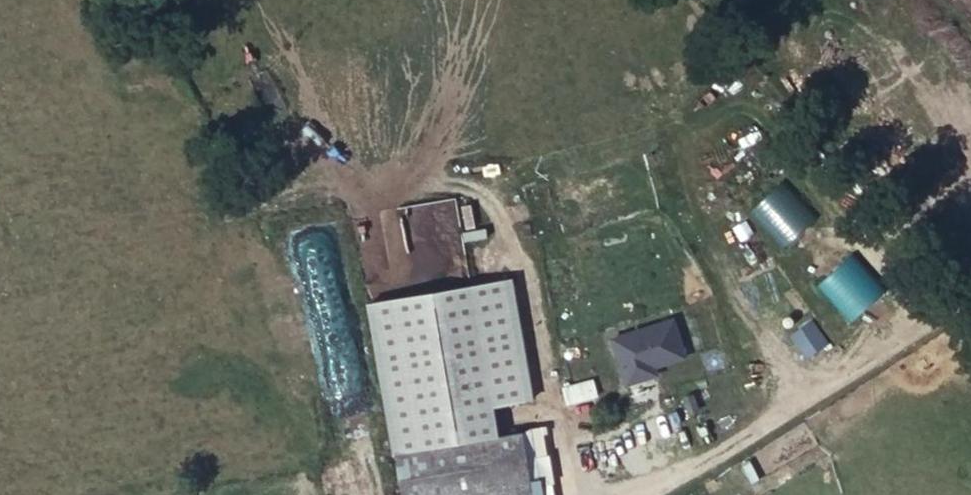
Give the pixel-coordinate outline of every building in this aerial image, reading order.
[(388,463),(391,462),(489,434),(479,402),(519,390),(487,276),(345,316),(388,463)] [(647,326),(612,339),(620,360),(639,353),(646,372),(663,366),(667,374),(689,366),(680,340),(655,349),(647,326)] [(568,404),(599,395),(594,377),(562,386),(568,404)] [(511,427),(489,434),(391,462),(400,494),(532,494),(511,427)]
